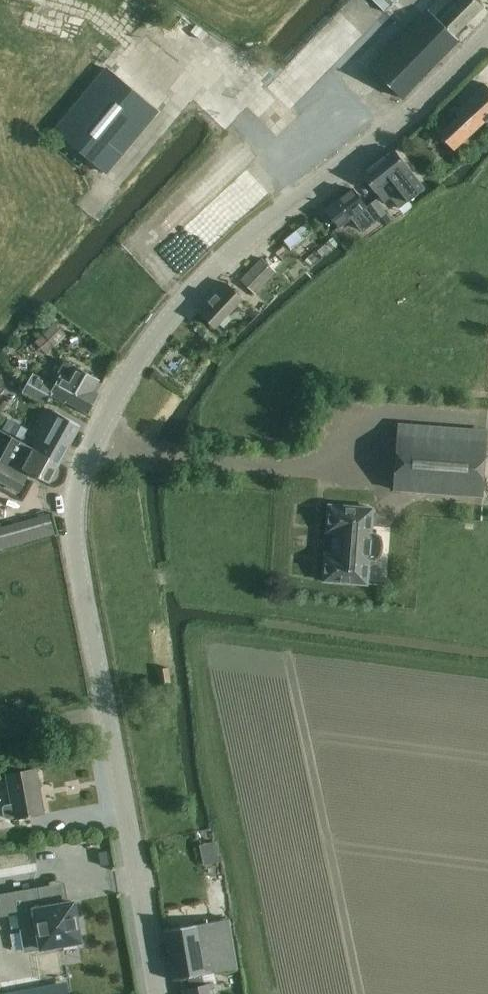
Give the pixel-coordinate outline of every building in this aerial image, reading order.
[(428,8),(372,66),(403,97),(459,40),(455,36),(483,7),(477,0),(459,0),(457,2),(455,0),(438,0),(429,9),(428,8)] [(396,0),(374,0),(386,11),(396,0)] [(55,131),(75,147),(106,173),(158,110),(107,68),(55,131)] [(452,147),(454,149),(485,120),(487,123),(487,85),(485,82),(435,128),(452,147)] [(379,162),(362,174),(376,192),(377,192),(379,195),(385,202),(392,197),(399,206),(401,206),(405,211),(412,206),(408,200),(412,197),(418,192),(424,188),(416,178),(412,172),(396,151),(395,149),(394,150),(379,162)] [(340,226),(367,205),(353,188),(326,209),(340,226)] [(387,212),(376,199),(366,206),(377,220),(387,212)] [(297,229),(284,240),(290,248),(298,242),(299,243),(314,232),(307,223),(298,230),(297,229)] [(329,240),(317,251),(323,256),(334,246),(329,240)] [(282,244),(274,250),(278,255),(286,249),(282,244)] [(261,258),(242,279),(256,292),(275,271),(261,258)] [(199,311),(200,312),(215,327),(243,298),(227,282),(199,311)] [(47,353),(60,342),(66,336),(55,323),(45,332),(35,341),(47,353)] [(94,392),(101,379),(75,365),(69,378),(60,373),(54,384),(33,373),(24,392),(48,404),(53,396),(89,415),(100,395),(94,392)] [(55,410),(34,448),(61,463),(82,425),(55,410)] [(28,428),(16,422),(11,432),(23,439),(28,428)] [(482,496),(486,440),(399,433),(395,489),(482,496)] [(20,491),(27,478),(28,477),(30,473),(50,484),(61,463),(34,448),(13,437),(0,461),(0,480),(20,491)] [(326,553),(324,580),(368,583),(370,560),(376,560),(381,557),(382,556),(382,554),(383,552),(384,550),(384,548),(384,546),(384,544),(384,542),(384,541),(383,539),(382,535),(377,532),(372,532),(373,508),(330,504),(328,531),(340,532),(338,554),(326,553)] [(0,527),(0,550),(56,534),(50,513),(34,518),(37,528),(6,537),(3,527),(0,527)] [(171,684),(169,667),(157,669),(160,686),(171,684)] [(7,773),(12,803),(4,805),(3,808),(4,816),(7,818),(15,817),(15,818),(45,812),(37,768),(7,773)] [(21,930),(25,951),(42,948),(64,944),(65,948),(78,946),(77,942),(81,941),(74,902),(41,907),(38,888),(0,894),(0,911),(1,916),(18,913),(21,930)] [(231,916),(163,927),(172,977),(238,965),(231,916)] [(184,989),(185,993),(216,993),(214,983),(214,981),(204,983),(203,974),(189,976),(191,986),(191,987),(184,989)] [(1,993),(68,993),(67,983),(1,993)]
